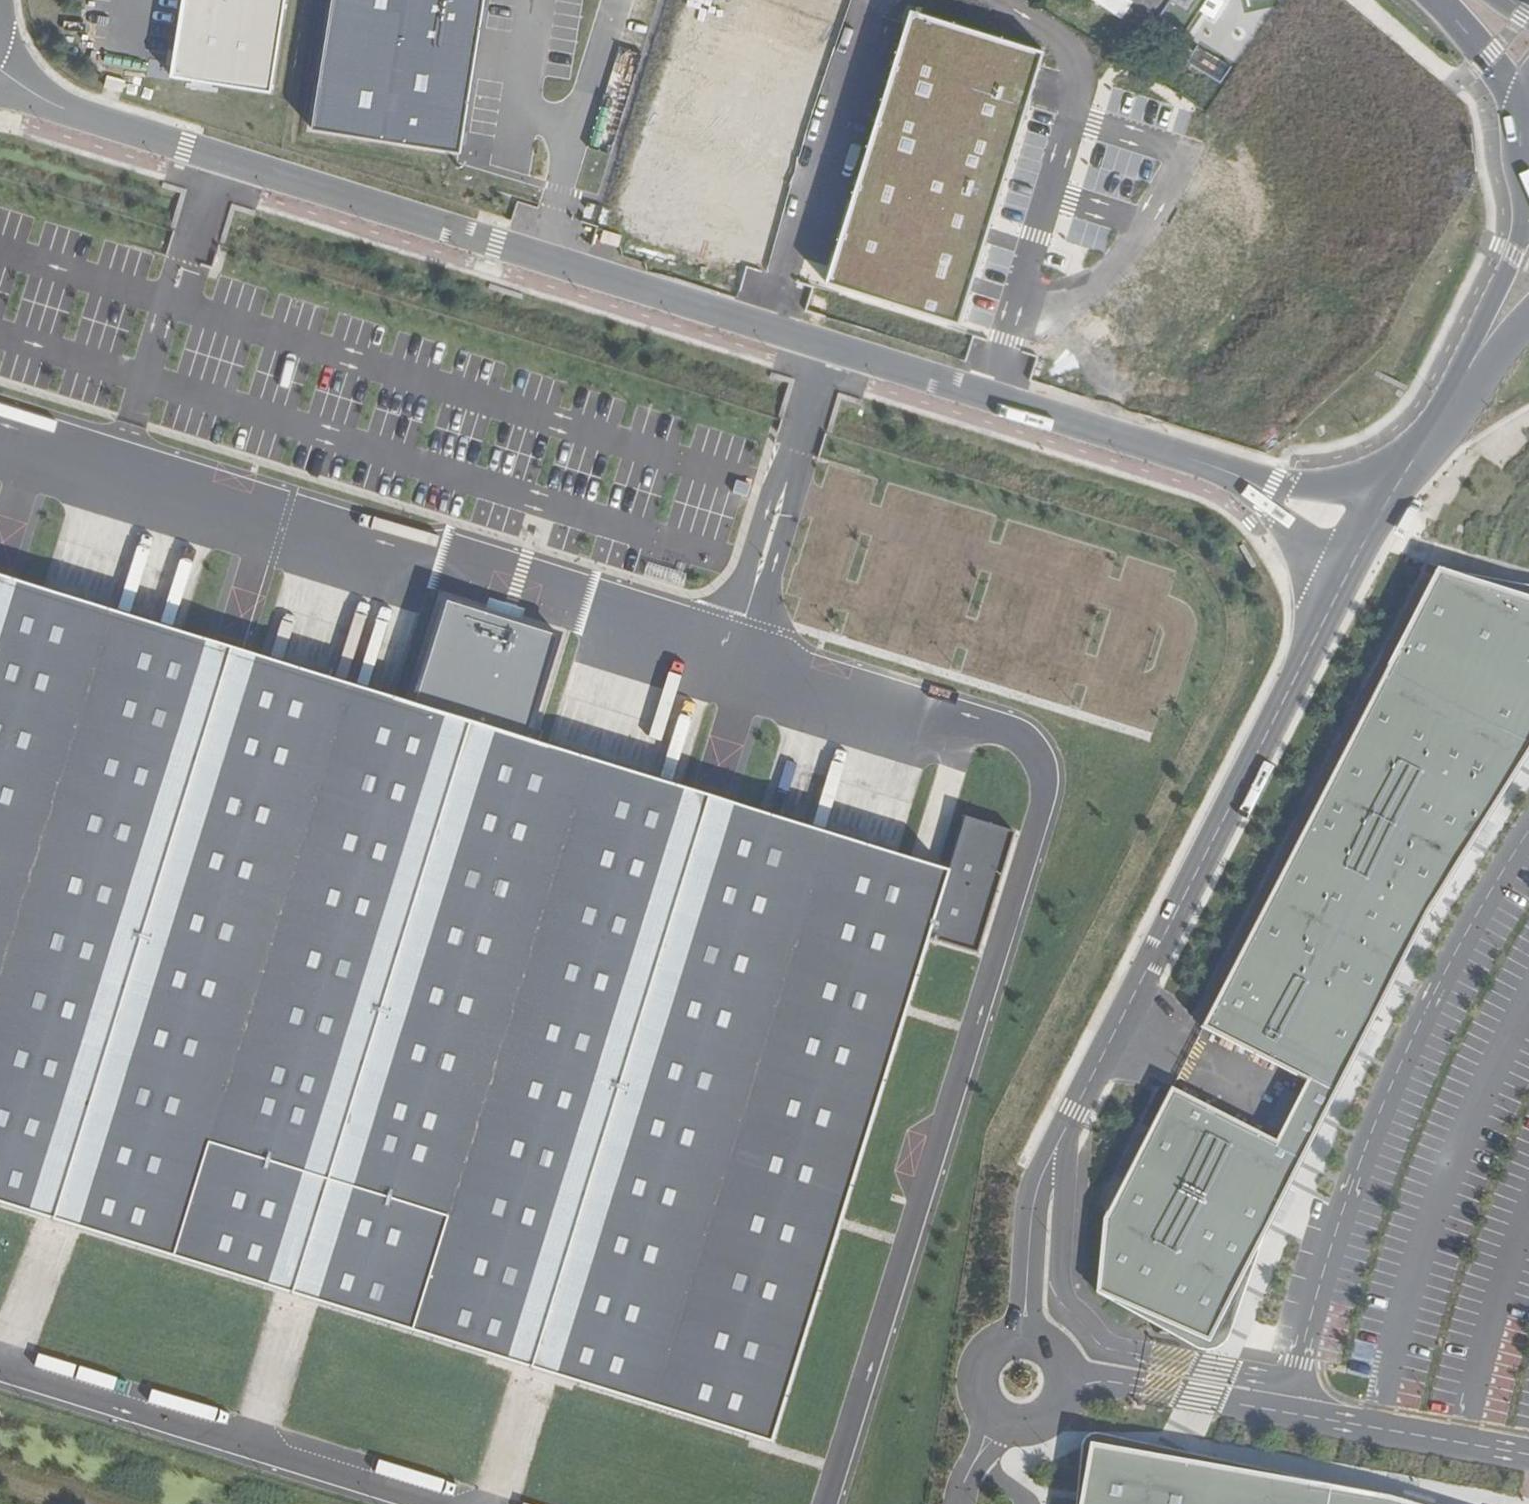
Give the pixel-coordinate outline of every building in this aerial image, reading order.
[(279,0),(175,0),(164,72),(264,87),(279,0)] [(307,128),(456,153),(480,0),(327,0),(307,128)] [(1134,1),(1132,0),(1089,0),(1122,19),(1134,1)] [(1134,1),(1186,33),(1204,0),(1132,0),(1134,1)] [(1043,52),(912,13),(828,288),(959,328),(1043,52)] [(1434,570),(1386,669),(1299,838),(1201,1029),(1305,1083),(1273,1143),(1170,1088),(1101,1219),(1095,1296),(1208,1346),(1430,909),(1528,748),(1528,600),(1434,570)] [(772,1444),(930,939),(977,953),(1013,836),(965,821),(949,875),(528,745),(562,636),(445,600),(411,709),(0,582),(0,1205),(772,1444)] [(1388,1499),(1086,1446),(1076,1503),(1404,1503),(1388,1499)]
